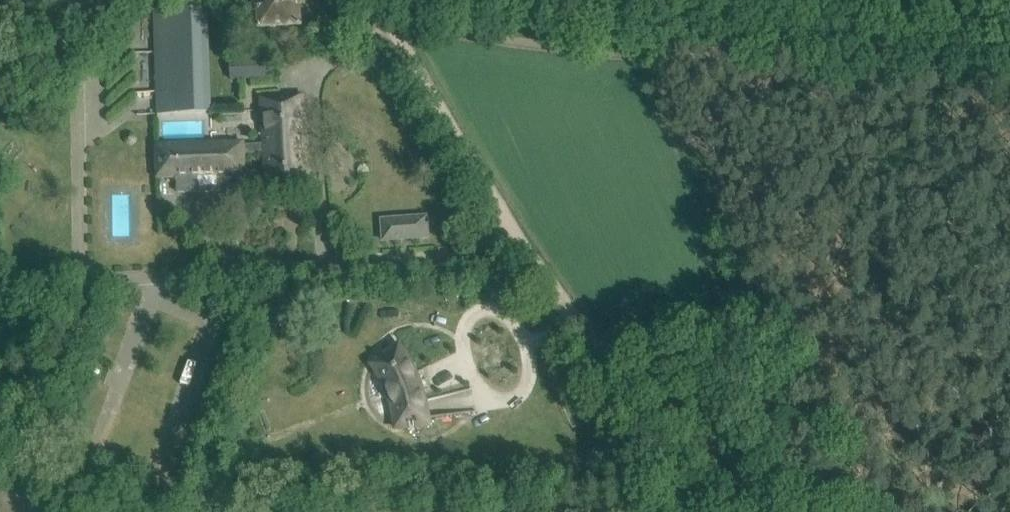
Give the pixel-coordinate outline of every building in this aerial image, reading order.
[(261,27),(299,25),(298,0),(259,0),(261,27)] [(207,9),(179,10),(154,11),(158,114),(211,112),(211,111),(207,112),(204,10),(207,10),(207,9)] [(303,95),(261,98),(267,189),(312,187),(311,164),(307,164),(303,95)] [(125,140),(127,145),(131,146),(136,144),(137,139),(135,135),(130,133),(126,136),(125,140)] [(177,192),(217,191),(216,175),(243,174),(242,144),(158,146),(159,176),(177,176),(177,192)] [(427,217),(382,220),(383,240),(428,237),(427,217)] [(399,344),(370,362),(379,375),(386,390),(390,401),(393,411),(396,429),(429,426),(428,413),(426,401),(418,378),(414,368),(399,344)]
